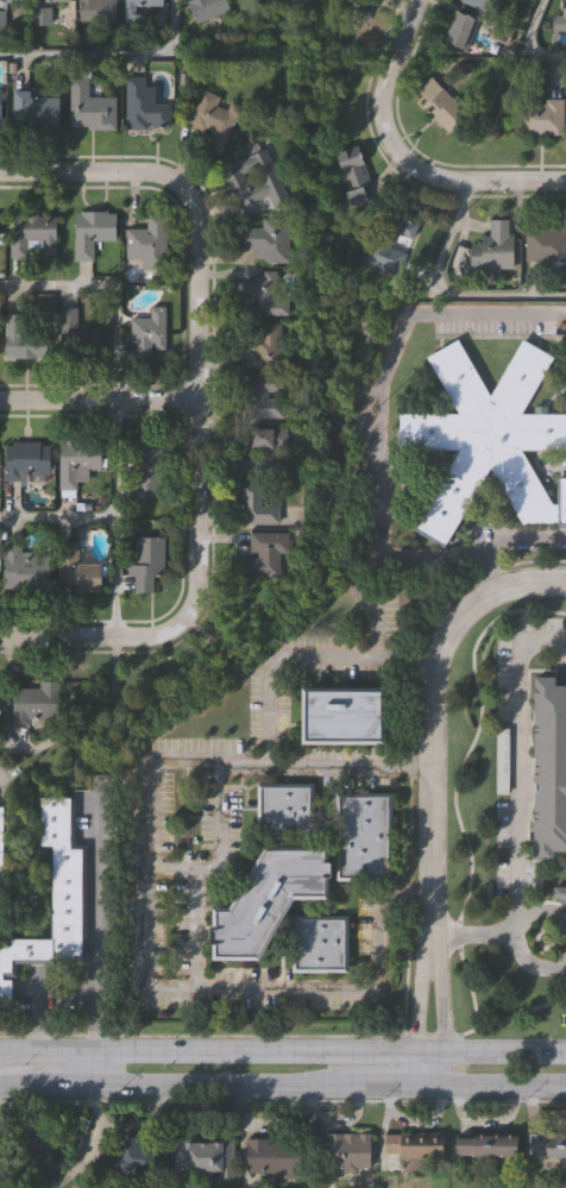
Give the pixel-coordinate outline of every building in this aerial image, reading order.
[(5,29),(0,29),(0,0),(23,0),(23,5),(5,5),(5,29)] [(77,21),(77,0),(115,0),(115,21),(77,21)] [(125,31),(125,0),(162,0),(162,7),(134,7),(134,31),(125,31)] [(193,21),(190,0),(225,0),(227,14),(193,21)] [(341,12),(341,0),(356,0),(357,12),(341,12)] [(459,2),(460,0),(500,0),(493,17),(459,2)] [(562,13),(562,0),(565,0),(565,31),(553,31),(553,13),(562,13)] [(31,26),(31,8),(50,8),(50,26),(31,26)] [(442,40),(454,11),(478,20),(466,50),(442,40)] [(497,18),(515,26),(510,39),(512,40),(507,55),(493,49),(497,38),(490,36),(497,18)] [(69,130),(69,78),(88,78),(88,98),(114,98),(114,130),(69,130)] [(126,78),(145,78),(145,88),(153,88),(153,103),(169,103),(169,128),(126,128),(126,78)] [(469,115),(433,79),(414,98),(449,134),(469,115)] [(187,128),(199,89),(225,98),(224,101),(243,107),(231,143),(187,128)] [(13,93),(59,93),(59,128),(13,128),(13,93)] [(520,136),(520,101),(562,101),(562,136),(520,136)] [(348,207),(335,153),(361,147),(373,201),(348,207)] [(266,149),(288,199),(241,218),(221,169),(266,149)] [(415,222),(400,274),(365,264),(381,212),(415,222)] [(117,213),(117,241),(93,241),(93,262),(74,262),(74,213),(117,213)] [(55,216),(55,257),(10,257),(10,216),(55,216)] [(165,271),(142,271),(142,259),(126,259),(126,230),(145,230),(146,216),(166,218),(165,271)] [(262,219),(288,219),(288,264),(253,264),(253,250),(239,250),(239,228),(262,228),(262,219)] [(471,245),(480,245),(480,238),(490,238),(490,220),(512,220),(512,270),(471,270),(471,245)] [(565,230),(565,262),(526,262),(526,230),(565,230)] [(238,315),(239,283),(253,283),(253,271),(278,272),(278,298),(288,298),(288,316),(238,315)] [(164,308),(164,353),(131,353),(131,319),(149,319),(149,308),(164,308)] [(103,352),(58,353),(57,309),(103,309),(103,352)] [(46,359),(6,359),(6,316),(23,316),(23,335),(46,335),(46,359)] [(281,323),(281,367),(238,367),(238,323),(281,323)] [(547,411),(565,411),(565,448),(521,448),(552,502),(556,502),(558,476),(565,476),(565,523),(522,523),(490,466),(445,543),(414,526),(459,447),(400,447),(400,413),(459,411),(427,356),(458,338),(490,394),(523,337),(553,354),(521,411),(534,411),(534,403),(546,403),(547,411)] [(283,419),(239,419),(239,376),(282,376),(282,396),(283,396),(283,419)] [(287,429),(287,447),(250,447),(250,429),(287,429)] [(87,480),(76,480),(76,491),(59,491),(59,441),(102,441),(102,470),(87,470),(87,480)] [(5,444),(50,444),(50,476),(21,476),(21,482),(5,482),(5,444)] [(136,445),(162,445),(162,498),(136,498),(136,445)] [(237,472),(235,455),(254,455),(254,471),(237,472)] [(240,482),(266,482),(266,524),(240,524),(240,482)] [(164,539),(163,574),(153,574),(153,593),(133,593),(134,538),(164,539)] [(5,590),(5,548),(44,548),(44,590),(5,590)] [(61,593),(61,565),(101,565),(101,593),(61,593)] [(555,685),(565,685),(565,853),(554,853),(554,861),(534,861),(535,699),(533,699),(533,686),(535,686),(535,677),(555,677),(555,685)] [(58,683),(58,723),(13,723),(13,689),(38,690),(38,683),(58,683)] [(300,744),(301,689),(383,689),(383,746),(300,744)] [(313,837),(258,837),(258,781),(313,781),(313,837)] [(338,792),(395,792),(394,881),(338,880),(338,792)] [(17,976),(0,976),(0,944),(11,944),(11,938),(51,938),(52,846),(40,846),(40,797),(75,797),(75,844),(87,844),(86,962),(17,962),(17,976)] [(266,849),(329,849),(328,863),(331,863),(331,879),(328,879),(328,900),(295,900),(259,962),(214,962),(214,945),(210,945),(210,931),(214,931),(214,910),(229,910),(266,849)] [(554,887),(565,887),(565,927),(565,929),(553,917),(564,906),(559,900),(553,900),(554,887)] [(348,914),(347,970),(291,970),(291,914),(348,914)] [(12,1001),(0,1001),(0,976),(12,976),(12,1001)] [(401,1157),(401,1152),(385,1154),(386,1134),(401,1134),(401,1132),(442,1132),(442,1157),(401,1157)] [(372,1133),(372,1169),(328,1169),(328,1133),(372,1133)] [(526,1133),(565,1133),(565,1159),(526,1159),(526,1133)] [(459,1156),(459,1134),(518,1134),(518,1156),(459,1156)] [(162,1138),(162,1174),(111,1174),(111,1138),(162,1138)] [(302,1173),(247,1173),(247,1140),(302,1140),(302,1173)] [(174,1173),(174,1142),(232,1142),(232,1173),(174,1173)]
